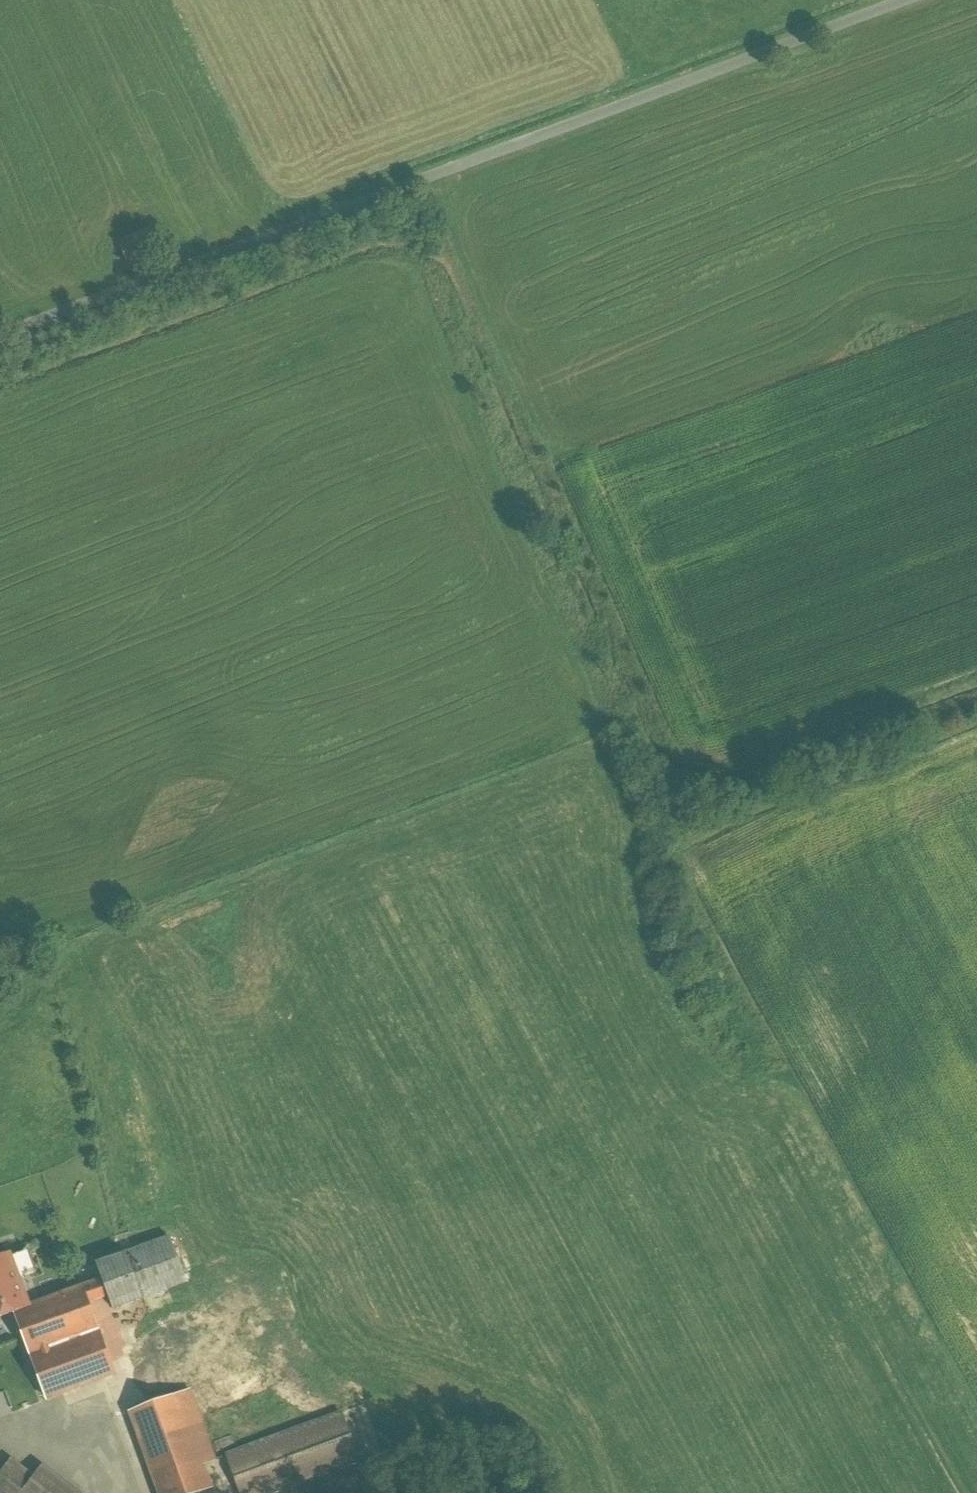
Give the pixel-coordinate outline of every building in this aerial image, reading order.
[(31,1305),(0,1317),(0,1363),(19,1412),(117,1374),(91,1303),(109,1297),(114,1309),(141,1297),(187,1281),(171,1238),(97,1265),(102,1280),(31,1305)] [(31,1305),(11,1253),(0,1257),(0,1317),(31,1305)] [(130,1412),(160,1492),(200,1492),(212,1489),(203,1465),(216,1460),(214,1456),(190,1390),(130,1412)] [(231,1455),(245,1492),(286,1492),(363,1464),(343,1412),(231,1455)] [(11,1461),(0,1475),(0,1492),(75,1492),(42,1468),(34,1478),(11,1461)]
